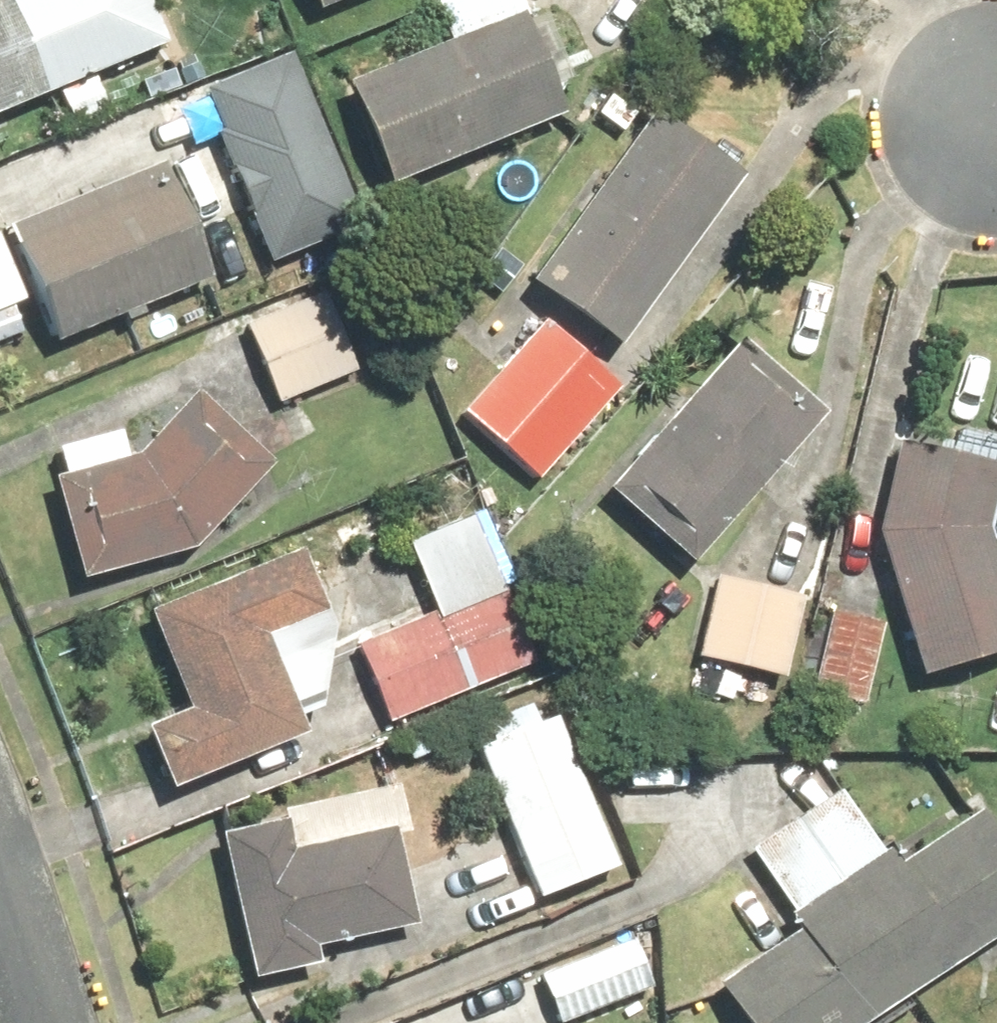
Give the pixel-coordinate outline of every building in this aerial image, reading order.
[(163,50),(142,0),(0,0),(0,114),(163,50)] [(304,16),(341,0),(297,0),(304,16)] [(336,90),(378,194),(556,121),(514,17),(336,90)] [(207,146),(169,159),(195,232),(233,219),(246,256),(340,223),(278,52),(185,86),(207,146)] [(616,350),(734,183),(637,115),(519,282),(616,350)] [(156,172),(0,232),(45,347),(201,288),(156,172)] [(379,355),(342,273),(228,325),(265,407),(379,355)] [(607,401),(528,327),(448,413),(526,487),(607,401)] [(680,564),(814,415),(730,339),(595,488),(680,564)] [(187,398),(133,459),(44,483),(73,587),(188,555),(266,468),(187,398)] [(866,532),(911,676),(996,650),(996,594),(978,533),(993,466),(886,442),(866,532)] [(466,513),(394,541),(424,619),(340,651),(371,729),(521,671),(491,593),(496,591),(466,513)] [(292,548),(138,613),(181,713),(131,733),(157,793),(297,735),(290,719),(313,709),(326,630),(292,548)] [(798,595),(706,575),(688,662),(780,681),(798,595)] [(876,621),(816,609),(799,696),(858,708),(876,621)] [(523,901),(610,865),(540,693),(473,721),(482,744),(463,752),(523,901)] [(732,1022),(856,1022),(996,931),(996,852),(973,815),(895,866),(884,849),(780,917),(791,934),(709,988),(732,1022)] [(279,821),(211,835),(242,983),(309,970),(305,950),(409,929),(390,832),(285,853),(279,821)] [(528,982),(543,1022),(625,1022),(652,1013),(627,946),(528,982)]
